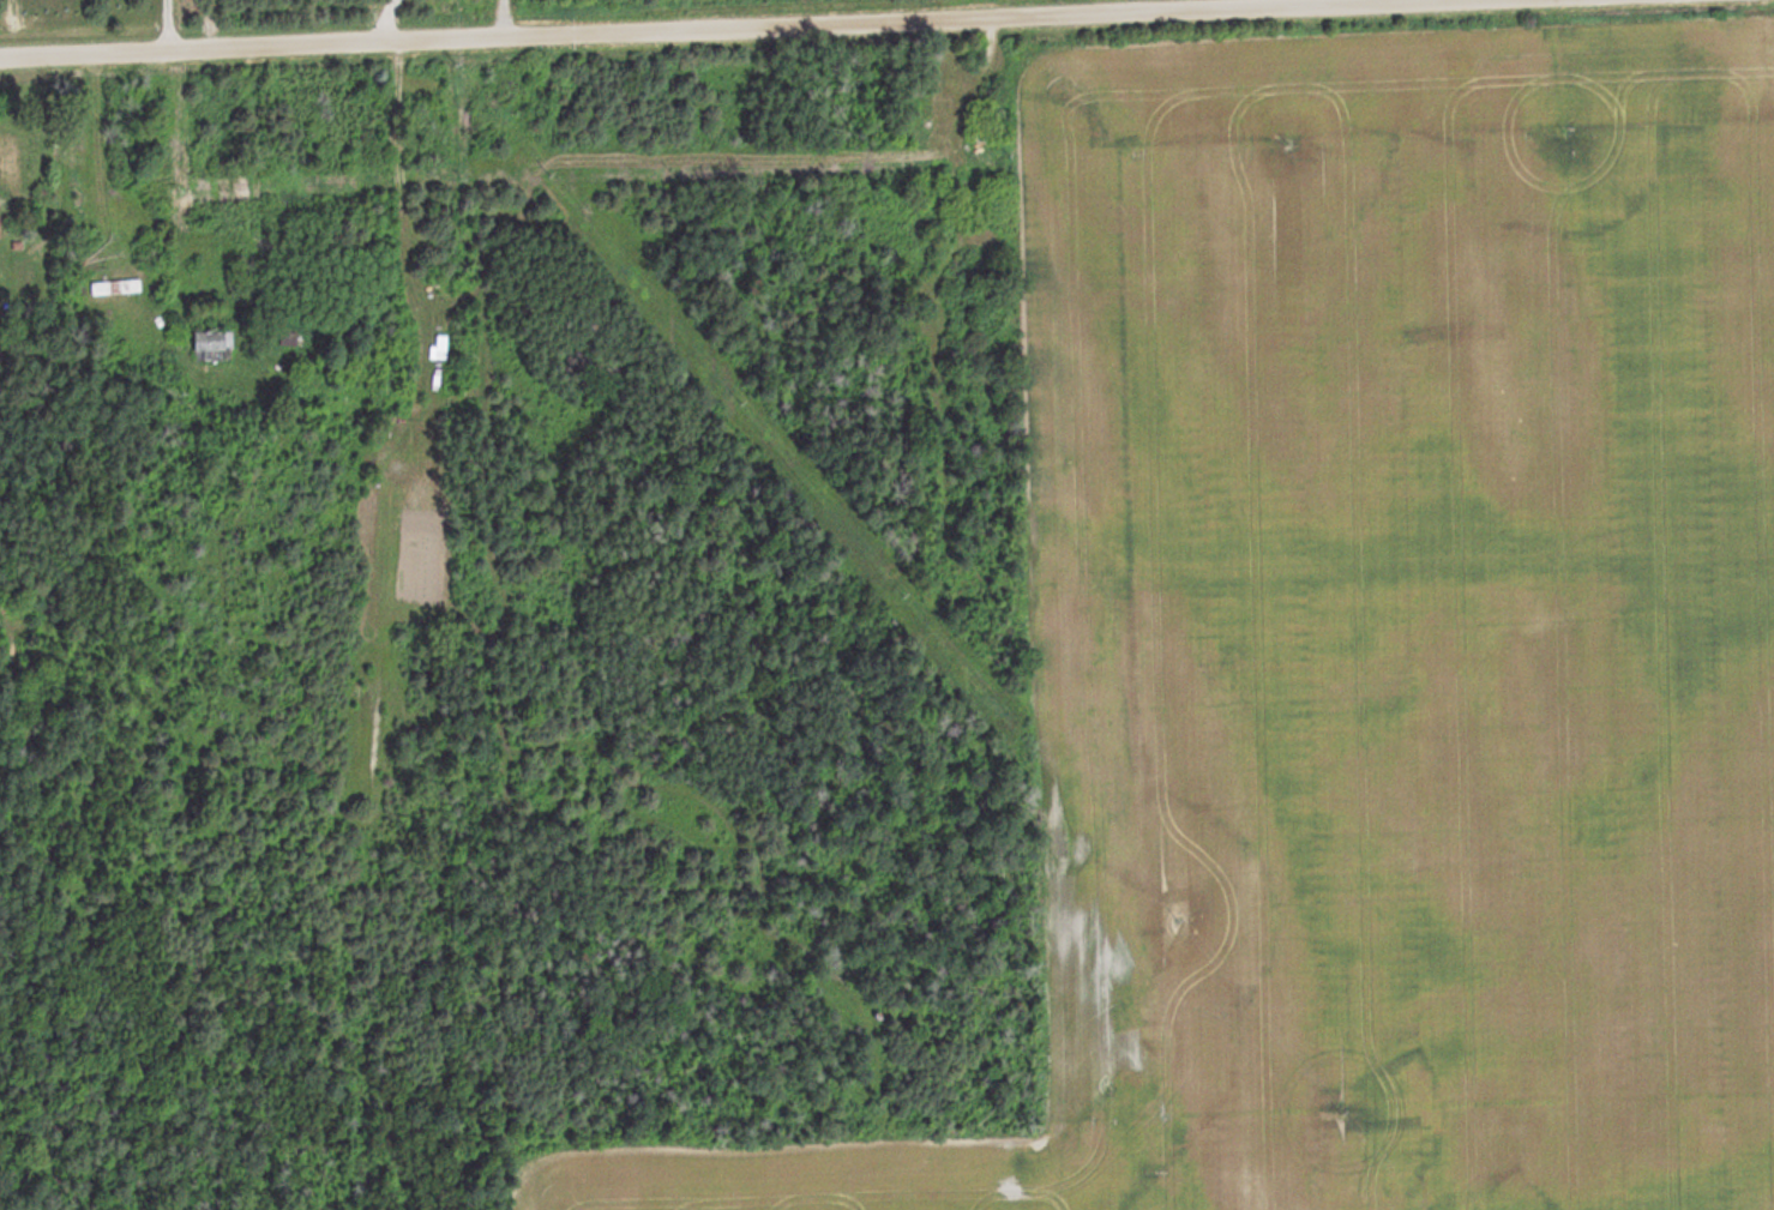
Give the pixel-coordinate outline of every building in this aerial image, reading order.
[(98,294),(145,294),(145,281),(98,281),(98,294)] [(197,332),(197,360),(237,360),(237,332),(197,332)]
